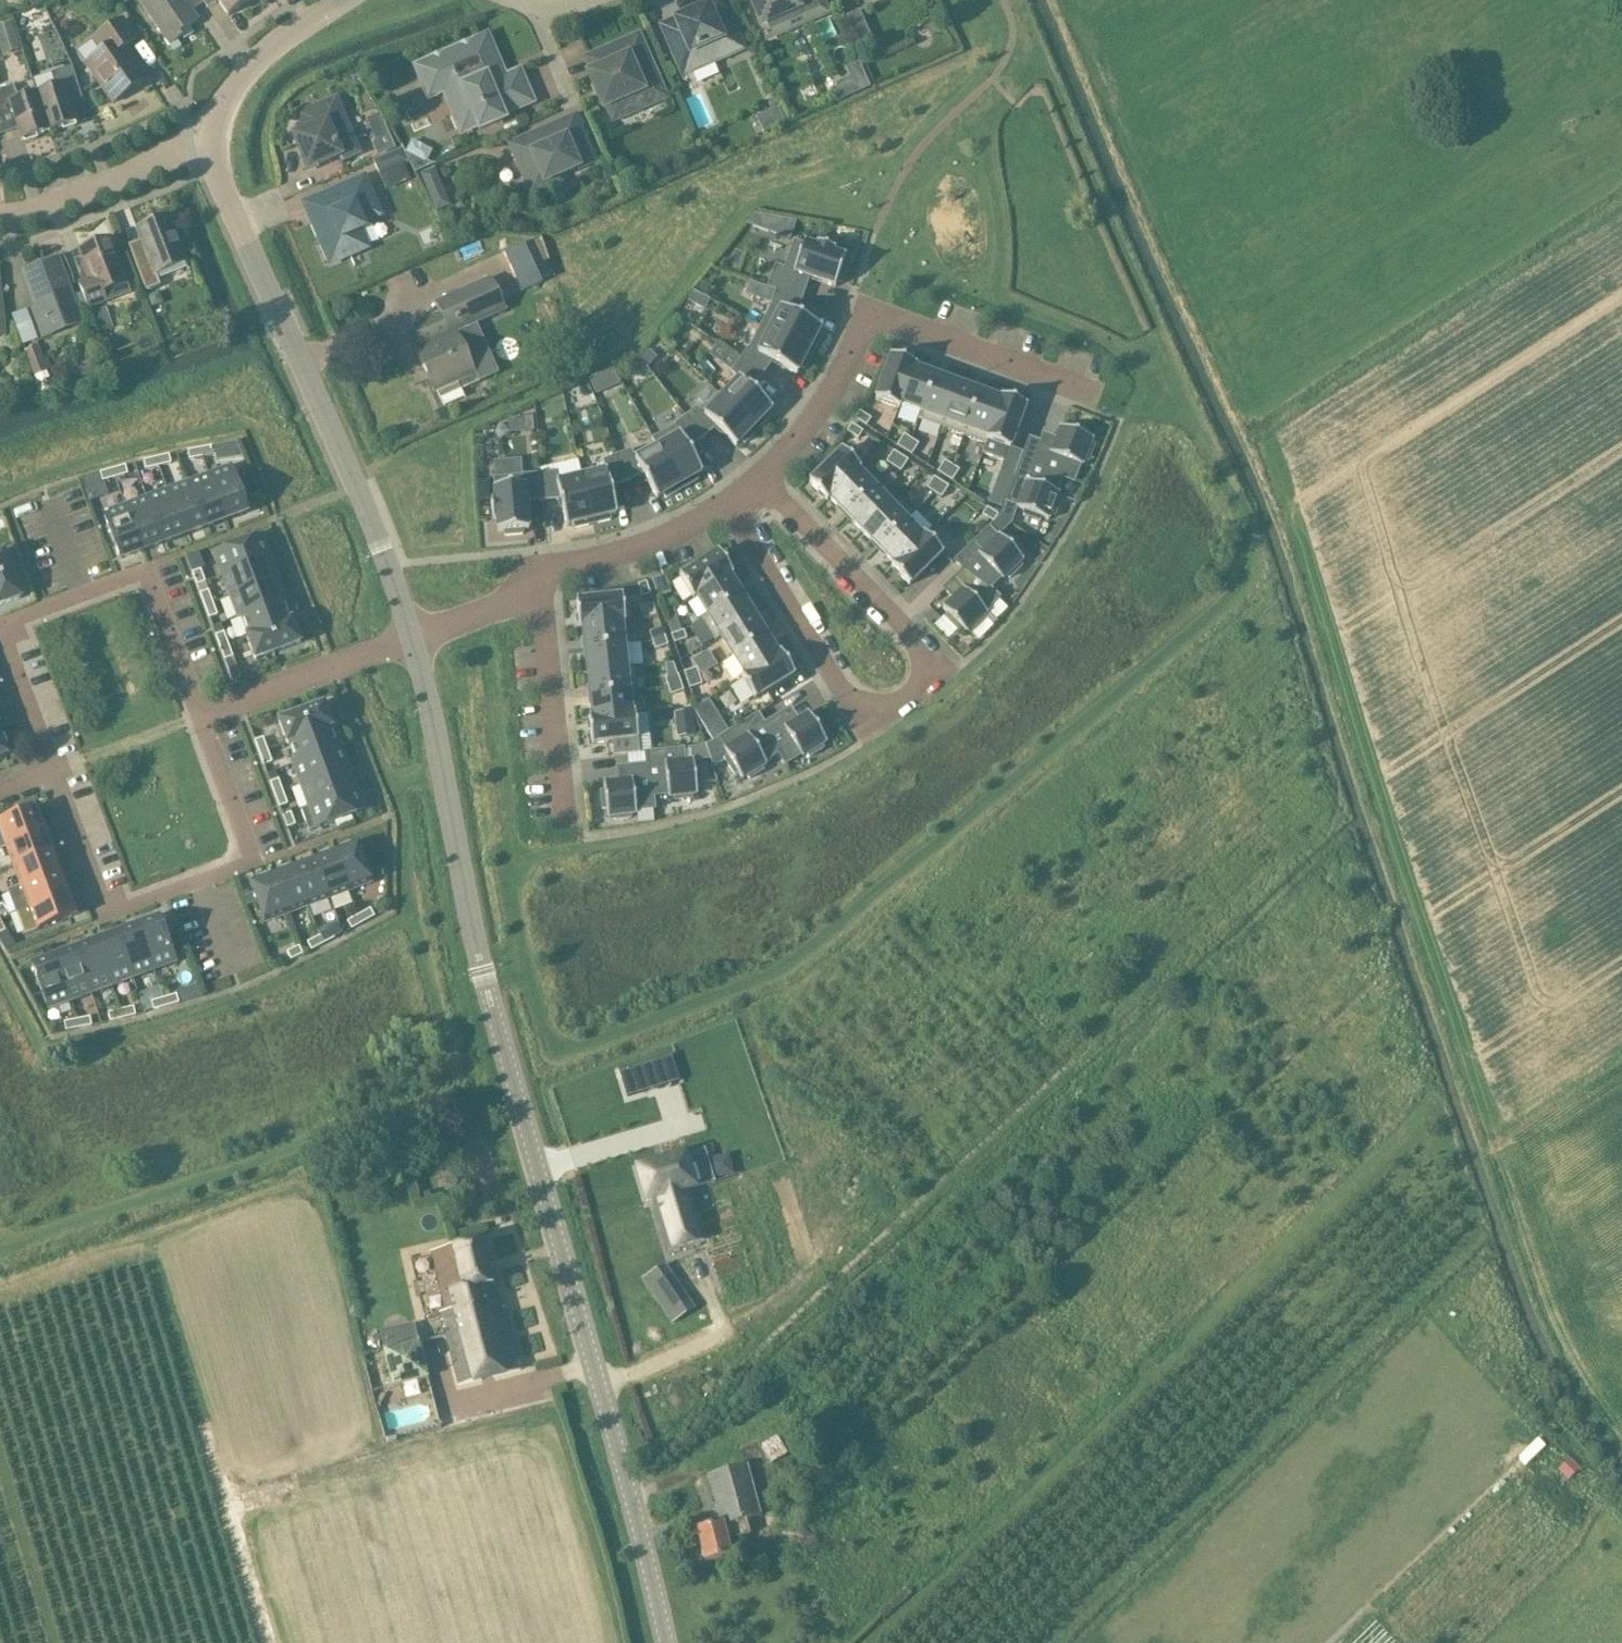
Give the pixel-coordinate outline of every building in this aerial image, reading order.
[(168,47),(182,38),(179,34),(198,21),(184,0),(137,0),(168,47)] [(208,10),(218,3),(228,17),(250,1),(249,0),(201,0),(208,10)] [(827,13),(821,0),(749,0),(761,26),(780,18),(786,31),(827,13)] [(839,8),(857,0),(835,0),(839,8)] [(685,56),(692,72),(743,50),(726,13),(713,19),(708,7),(686,16),(690,24),(664,35),(675,61),(685,56)] [(873,44),(862,17),(849,23),(861,49),(873,44)] [(102,54),(86,65),(113,104),(147,80),(125,48),(136,40),(123,21),(93,41),(102,54)] [(19,50),(12,22),(0,24),(0,54),(19,50)] [(621,118),(653,104),(647,90),(659,85),(638,38),(586,60),(587,62),(588,62),(592,71),(591,72),(592,74),(588,76),(603,109),(615,104),(621,118)] [(428,89),(430,90),(431,90),(433,89),(434,91),(436,90),(438,93),(450,88),(458,108),(454,110),(463,131),(477,125),(480,130),(503,120),(501,115),(530,102),(518,74),(504,81),(492,52),(484,55),(479,42),(469,46),(468,44),(462,47),(463,49),(441,58),(440,56),(434,59),(435,61),(426,65),(427,68),(425,69),(426,71),(423,72),(423,73),(422,75),(423,78),(423,80),(425,84),(425,85),(427,87),(428,88),(428,89)] [(859,63),(844,69),(848,77),(834,83),(841,100),(869,88),(859,63)] [(56,88),(38,94),(50,132),(77,124),(70,104),(83,100),(72,67),(52,74),(56,88)] [(50,132),(38,94),(19,101),(14,86),(0,90),(0,116),(3,126),(16,122),(22,141),(50,132)] [(290,130),(293,137),(307,171),(341,157),(342,161),(359,154),(336,100),(298,116),(302,125),(290,130)] [(378,156),(395,149),(388,135),(375,140),(373,146),(378,156)] [(415,173),(436,164),(435,163),(428,160),(434,149),(413,138),(405,152),(415,173)] [(568,139),(525,156),(539,192),(582,175),(568,139)] [(401,150),(374,162),(386,189),(412,178),(405,162),(406,161),(401,150)] [(432,172),(420,177),(436,213),(448,208),(432,172)] [(305,206),(313,223),(322,244),(319,245),(326,262),(329,260),(330,264),(366,248),(358,231),(363,228),(361,223),(379,216),(364,180),(323,198),(305,206)] [(758,213),(755,224),(768,229),(773,215),(758,213)] [(160,287),(156,276),(186,264),(169,217),(137,229),(141,241),(128,246),(146,293),(160,287)] [(92,282),(81,286),(89,307),(105,300),(102,293),(126,284),(109,240),(80,251),(92,282)] [(775,292),(776,290),(802,299),(810,279),(835,288),(837,282),(841,283),(847,266),(843,265),(845,259),(832,254),(834,250),(818,244),(817,249),(794,241),(784,268),(776,265),(767,289),(775,292)] [(523,244),(504,253),(522,292),(542,283),(523,244)] [(80,326),(74,310),(56,262),(28,272),(40,306),(27,310),(39,341),(80,326)] [(464,399),(461,391),(480,383),(458,334),(506,312),(491,278),(434,304),(439,314),(411,327),(421,349),(415,352),(435,396),(438,394),(444,408),(464,399)] [(771,305),(760,326),(813,353),(821,337),(817,335),(821,328),(797,316),(802,299),(776,290),(775,292),(771,305)] [(158,294),(149,297),(153,306),(161,303),(158,294)] [(105,309),(92,313),(99,332),(112,328),(105,309)] [(748,348),(740,360),(763,376),(773,362),(797,375),(800,368),(804,370),(813,353),(760,326),(749,348),(748,348)] [(34,375),(46,370),(42,360),(38,347),(25,352),(34,375)] [(659,355),(651,349),(644,357),(652,364),(659,355)] [(915,365),(892,357),(875,400),(899,409),(900,406),(914,368),(915,365)] [(723,397),(722,398),(757,431),(770,418),(767,415),(772,410),(752,391),(763,376),(740,360),(731,372),(739,380),(723,397)] [(921,414),(935,376),(914,368),(900,406),(921,413),(921,414)] [(613,370),(605,373),(612,388),(620,384),(613,370)] [(921,414),(921,413),(918,419),(941,428),(957,384),(935,376),(921,414)] [(957,384),(941,428),(963,436),(979,393),(957,384)] [(699,407),(685,417),(703,439),(716,428),(736,447),(741,441),(744,444),(757,431),(722,398),(723,397),(719,393),(702,410),(699,407)] [(1001,400),(979,393),(963,436),(986,445),(988,441),(987,441),(1001,401),(1001,400)] [(1001,400),(1001,401),(987,441),(988,441),(1009,449),(1010,450),(1026,406),(1002,397),(1001,400)] [(871,419),(860,412),(855,419),(866,427),(871,419)] [(655,443),(682,490),(698,481),(696,477),(702,473),(689,450),(703,439),(685,417),(674,425),(674,426),(652,439),(653,444),(655,443)] [(863,432),(852,425),(847,432),(858,440),(863,432)] [(1033,465),(1033,466),(1062,476),(1061,477),(1073,482),(1079,465),(1082,466),(1084,461),(1088,462),(1094,446),(1090,445),(1092,439),(1085,436),(1086,432),(1070,426),(1068,430),(1061,427),(1053,450),(1040,445),(1033,465)] [(911,440),(904,435),(897,447),(904,451),(911,440)] [(911,456),(918,445),(911,440),(904,451),(911,456)] [(631,450),(617,456),(627,482),(644,476),(657,499),(664,495),(666,499),(682,490),(655,443),(653,444),(634,455),(631,450)] [(201,449),(202,458),(215,456),(214,447),(201,449)] [(201,449),(187,451),(189,460),(202,458),(201,449)] [(1001,469),(1014,474),(1022,454),(1010,450),(1009,449),(1001,469)] [(860,469),(843,451),(809,483),(827,501),(829,499),(858,471),(860,469)] [(901,457),(893,452),(886,463),(893,468),(901,457)] [(156,458),(158,467),(171,464),(169,455),(156,458)] [(605,472),(582,478),(593,525),(611,521),(610,517),(617,515),(611,488),(627,482),(617,456),(603,461),(605,472)] [(900,473),(908,461),(901,457),(893,468),(900,473)] [(156,458),(144,461),(146,470),(158,467),(156,458)] [(1062,476),(1033,466),(1033,465),(1021,460),(1005,503),(1017,507),(1017,509),(1024,512),(1023,516),(1040,522),(1041,518),(1048,521),(1050,515),(1054,516),(1060,500),(1056,499),(1058,493),(1056,492),(1061,477),(1062,476)] [(952,467),(944,462),(937,473),(944,478),(952,467)] [(115,478),(127,475),(124,467),(113,470),(115,478)] [(952,482),(959,471),(952,467),(944,478),(952,482)] [(101,482),(115,478),(113,470),(99,473),(101,482)] [(232,470),(210,478),(225,520),(247,512),(232,470)] [(858,471),(829,499),(845,515),(874,487),(858,471)] [(555,473),(541,474),(543,502),(560,500),(566,527),(574,525),(575,529),(593,525),(582,478),(558,484),(555,473)] [(526,503),(543,502),(541,474),(522,475),(522,476),(493,479),(496,503),(491,503),(492,520),(497,519),(498,533),(504,532),(505,537),(523,535),(522,531),(529,530),(526,503)] [(210,478),(189,485),(205,528),(225,520),(210,478)] [(941,483),(934,478),(926,490),(934,494),(941,483)] [(941,499),(948,488),(941,483),(934,494),(941,499)] [(189,485),(168,493),(184,536),(205,528),(189,485)] [(890,504),(874,487),(845,515),(861,532),(890,504)] [(168,493),(147,501),(163,543),(184,536),(168,493)] [(147,501),(126,509),(142,551),(163,543),(147,501)] [(906,521),(890,504),(861,532),(878,549),(906,521)] [(998,515),(987,508),(982,516),(993,523),(998,515)] [(120,559),(142,551),(126,509),(105,517),(120,559)] [(922,537),(906,521),(878,549),(894,565),(923,537),(922,537)] [(979,555),(967,567),(988,589),(989,589),(1000,578),(1002,580),(1006,576),(1009,579),(1022,567),(1019,564),(1023,560),(1018,554),(1021,551),(1008,538),(1005,541),(1000,535),(998,537),(989,528),(970,546),(979,555)] [(922,537),(923,537),(894,565),(891,567),(909,586),(943,553),(925,535),(922,537)] [(217,554),(225,575),(268,559),(260,537),(217,554)] [(21,598),(4,553),(0,555),(0,606),(21,598)] [(719,553),(680,577),(693,599),(696,597),(730,576),(730,577),(733,575),(719,553)] [(276,580),(268,559),(225,575),(232,596),(276,580)] [(988,589),(967,567),(944,590),(949,595),(956,588),(960,592),(943,609),(948,615),(945,618),(958,631),(961,628),(966,633),(971,629),(973,632),(986,620),(983,617),(987,613),(985,611),(998,598),(989,589),(988,589)] [(192,574),(197,586),(205,583),(201,571),(192,574)] [(665,576),(652,580),(656,593),(669,589),(665,576)] [(707,616),(708,617),(742,596),(730,577),(730,576),(696,597),(707,616)] [(284,601),(276,580),(232,596),(240,617),(284,601)] [(646,582),(638,585),(642,598),(650,595),(646,582)] [(213,603),(208,591),(200,594),(205,606),(213,603)] [(742,596),(708,617),(707,616),(702,620),(715,641),(721,637),(720,637),(754,616),(742,596)] [(625,623),(622,597),(576,602),(579,628),(582,627),(622,622),(622,623),(625,623)] [(290,621),(283,602),(284,602),(284,601),(240,617),(241,618),(242,618),(249,636),(247,637),(247,638),(292,621),(292,620),(290,621)] [(213,603),(205,606),(209,619),(218,615),(213,603)] [(937,616),(932,611),(925,619),(933,627),(938,622),(934,618),(937,616)] [(767,636),(754,616),(720,637),(721,637),(732,657),(767,636)] [(300,643),(292,621),(247,638),(255,660),(300,643)] [(585,650),(625,645),(622,623),(622,622),(582,627),(585,650)] [(653,642),(665,638),(662,630),(650,634),(653,642)] [(684,631),(671,636),(674,644),(687,640),(684,631)] [(229,645),(224,633),(216,636),(220,648),(228,645),(229,645)] [(767,636),(732,657),(744,676),(745,676),(779,656),(778,655),(767,636)] [(665,638),(653,642),(655,650),(668,646),(665,638)] [(229,645),(228,645),(220,648),(225,661),(234,658),(229,645)] [(627,668),(625,645),(585,650),(587,673),(627,669),(627,668)] [(778,655),(779,656),(745,676),(744,676),(742,678),(755,699),(795,675),(781,653),(778,655)] [(627,668),(627,669),(587,673),(590,696),(630,692),(630,693),(636,692),(633,667),(627,668)] [(696,669),(684,673),(687,681),(699,677),(696,669)] [(238,671),(230,674),(233,681),(240,679),(238,671)] [(665,679),(668,688),(681,683),(678,675),(665,679)] [(699,677),(687,681),(689,689),(702,685),(699,677)] [(684,691),(681,683),(668,688),(671,696),(684,691)] [(630,692),(590,696),(592,719),(592,720),(632,715),(632,714),(630,693),(630,692)] [(287,743),(332,727),(324,705),(279,722),(287,743)] [(691,713),(676,715),(678,736),(694,734),(691,713)] [(778,753),(785,764),(800,755),(802,757),(807,754),(809,758),(824,749),(821,745),(826,742),(822,735),(826,733),(817,718),(813,720),(809,713),(789,726),(782,715),(764,726),(763,726),(779,753),(778,753)] [(635,714),(632,714),(632,715),(592,720),(592,719),(589,719),(592,745),(612,742),(614,756),(639,753),(635,714)] [(764,726),(757,715),(719,738),(725,750),(724,751),(728,758),(725,760),(734,775),(737,773),(741,779),(747,776),(749,780),(763,771),(761,767),(766,764),(765,761),(778,753),(779,753),(763,726),(764,726)] [(706,729),(713,740),(727,731),(721,720),(706,729)] [(337,747),(330,728),(332,728),(332,727),(287,743),(287,744),(289,744),(296,763),(295,763),(295,764),(339,748),(338,747),(337,747)] [(0,732),(0,757),(9,754),(1,732),(0,732)] [(263,738),(256,741),(255,741),(260,753),(268,751),(263,738)] [(346,769),(339,748),(295,764),(303,785),(346,769)] [(651,796),(652,796),(668,794),(668,797),(674,797),(675,801),(692,799),(691,795),(697,794),(697,787),(701,786),(699,769),(695,769),(694,761),(684,762),(682,749),(646,753),(647,766),(648,766),(651,796)] [(268,751),(260,753),(264,766),(272,763),(268,751)] [(636,811),(654,809),(652,796),(651,796),(648,766),(647,766),(626,768),(628,781),(604,784),(605,792),(600,792),(602,810),(607,809),(607,817),(614,816),(614,821),(631,819),(630,815),(636,814),(636,811)] [(354,789),(346,769),(303,785),(311,806),(354,789)] [(283,792),(279,780),(270,783),(275,795),(283,792)] [(354,789),(311,806),(319,827),(362,811),(354,789)] [(283,792),(275,795),(279,808),(288,805),(283,792)] [(7,845),(46,831),(38,809),(0,823),(0,828),(7,845)] [(291,813),(282,816),(287,829),(295,826),(291,813)] [(46,831),(7,845),(14,866),(54,852),(46,831)] [(357,844),(335,852),(349,891),(371,883),(357,844)] [(14,866),(22,887),(61,872),(54,852),(14,866)] [(335,852),(314,860),(329,899),(349,891),(335,852)] [(314,860),(293,867),(308,907),(329,899),(314,860)] [(293,867),(272,875),(287,914),(308,907),(293,867)] [(22,887),(30,908),(69,893),(61,872),(22,887)] [(265,922),(287,915),(287,914),(272,875),(251,883),(265,922)] [(77,915),(69,893),(30,908),(38,930),(77,915)] [(359,916),(363,923),(375,917),(370,909),(359,916)] [(363,923),(359,916),(347,922),(352,930),(363,923)] [(159,919),(137,927),(153,970),(175,962),(159,919)] [(137,927),(117,935),(132,977),(153,970),(137,927)] [(335,939),(331,931),(319,937),(323,945),(335,939)] [(117,935),(96,943),(112,985),(132,977),(117,935)] [(323,945),(319,937),(307,943),(311,951),(323,945)] [(96,943),(75,950),(91,993),(112,985),(96,943)] [(287,952),(291,960),(291,961),(303,955),(299,947),(287,952)] [(75,950),(54,958),(70,1001),(91,993),(75,950)] [(48,1009),(70,1001),(54,958),(32,966),(48,1009)] [(179,1003),(176,995),(164,999),(166,1007),(179,1003)] [(166,1007),(164,999),(151,1002),(154,1011),(166,1007)] [(136,1016),(134,1007),(121,1011),(123,1019),(136,1016)] [(123,1019),(121,1011),(108,1014),(110,1022),(123,1019)] [(90,1018),(77,1020),(79,1029),(92,1026),(90,1018)] [(79,1029),(77,1020),(64,1023),(66,1031),(79,1029)] [(644,1064),(619,1072),(627,1098),(652,1090),(644,1064)] [(647,1203),(653,1201),(689,1190),(712,1183),(704,1158),(688,1163),(685,1155),(637,1169),(647,1203)] [(704,1240),(689,1190),(653,1201),(668,1251),(704,1240)] [(439,1314),(458,1385),(520,1370),(504,1310),(500,1311),(483,1242),(433,1255),(446,1312),(439,1314)] [(675,1288),(655,1305),(671,1325),(691,1309),(675,1288)] [(412,1323),(378,1331),(390,1384),(425,1376),(412,1323)] [(777,1438),(762,1446),(772,1463),(787,1455),(777,1438)] [(746,1520),(748,1520),(760,1517),(747,1466),(709,1475),(721,1523),(697,1530),(705,1562),(731,1556),(727,1541),(750,1535),(746,1520)]
